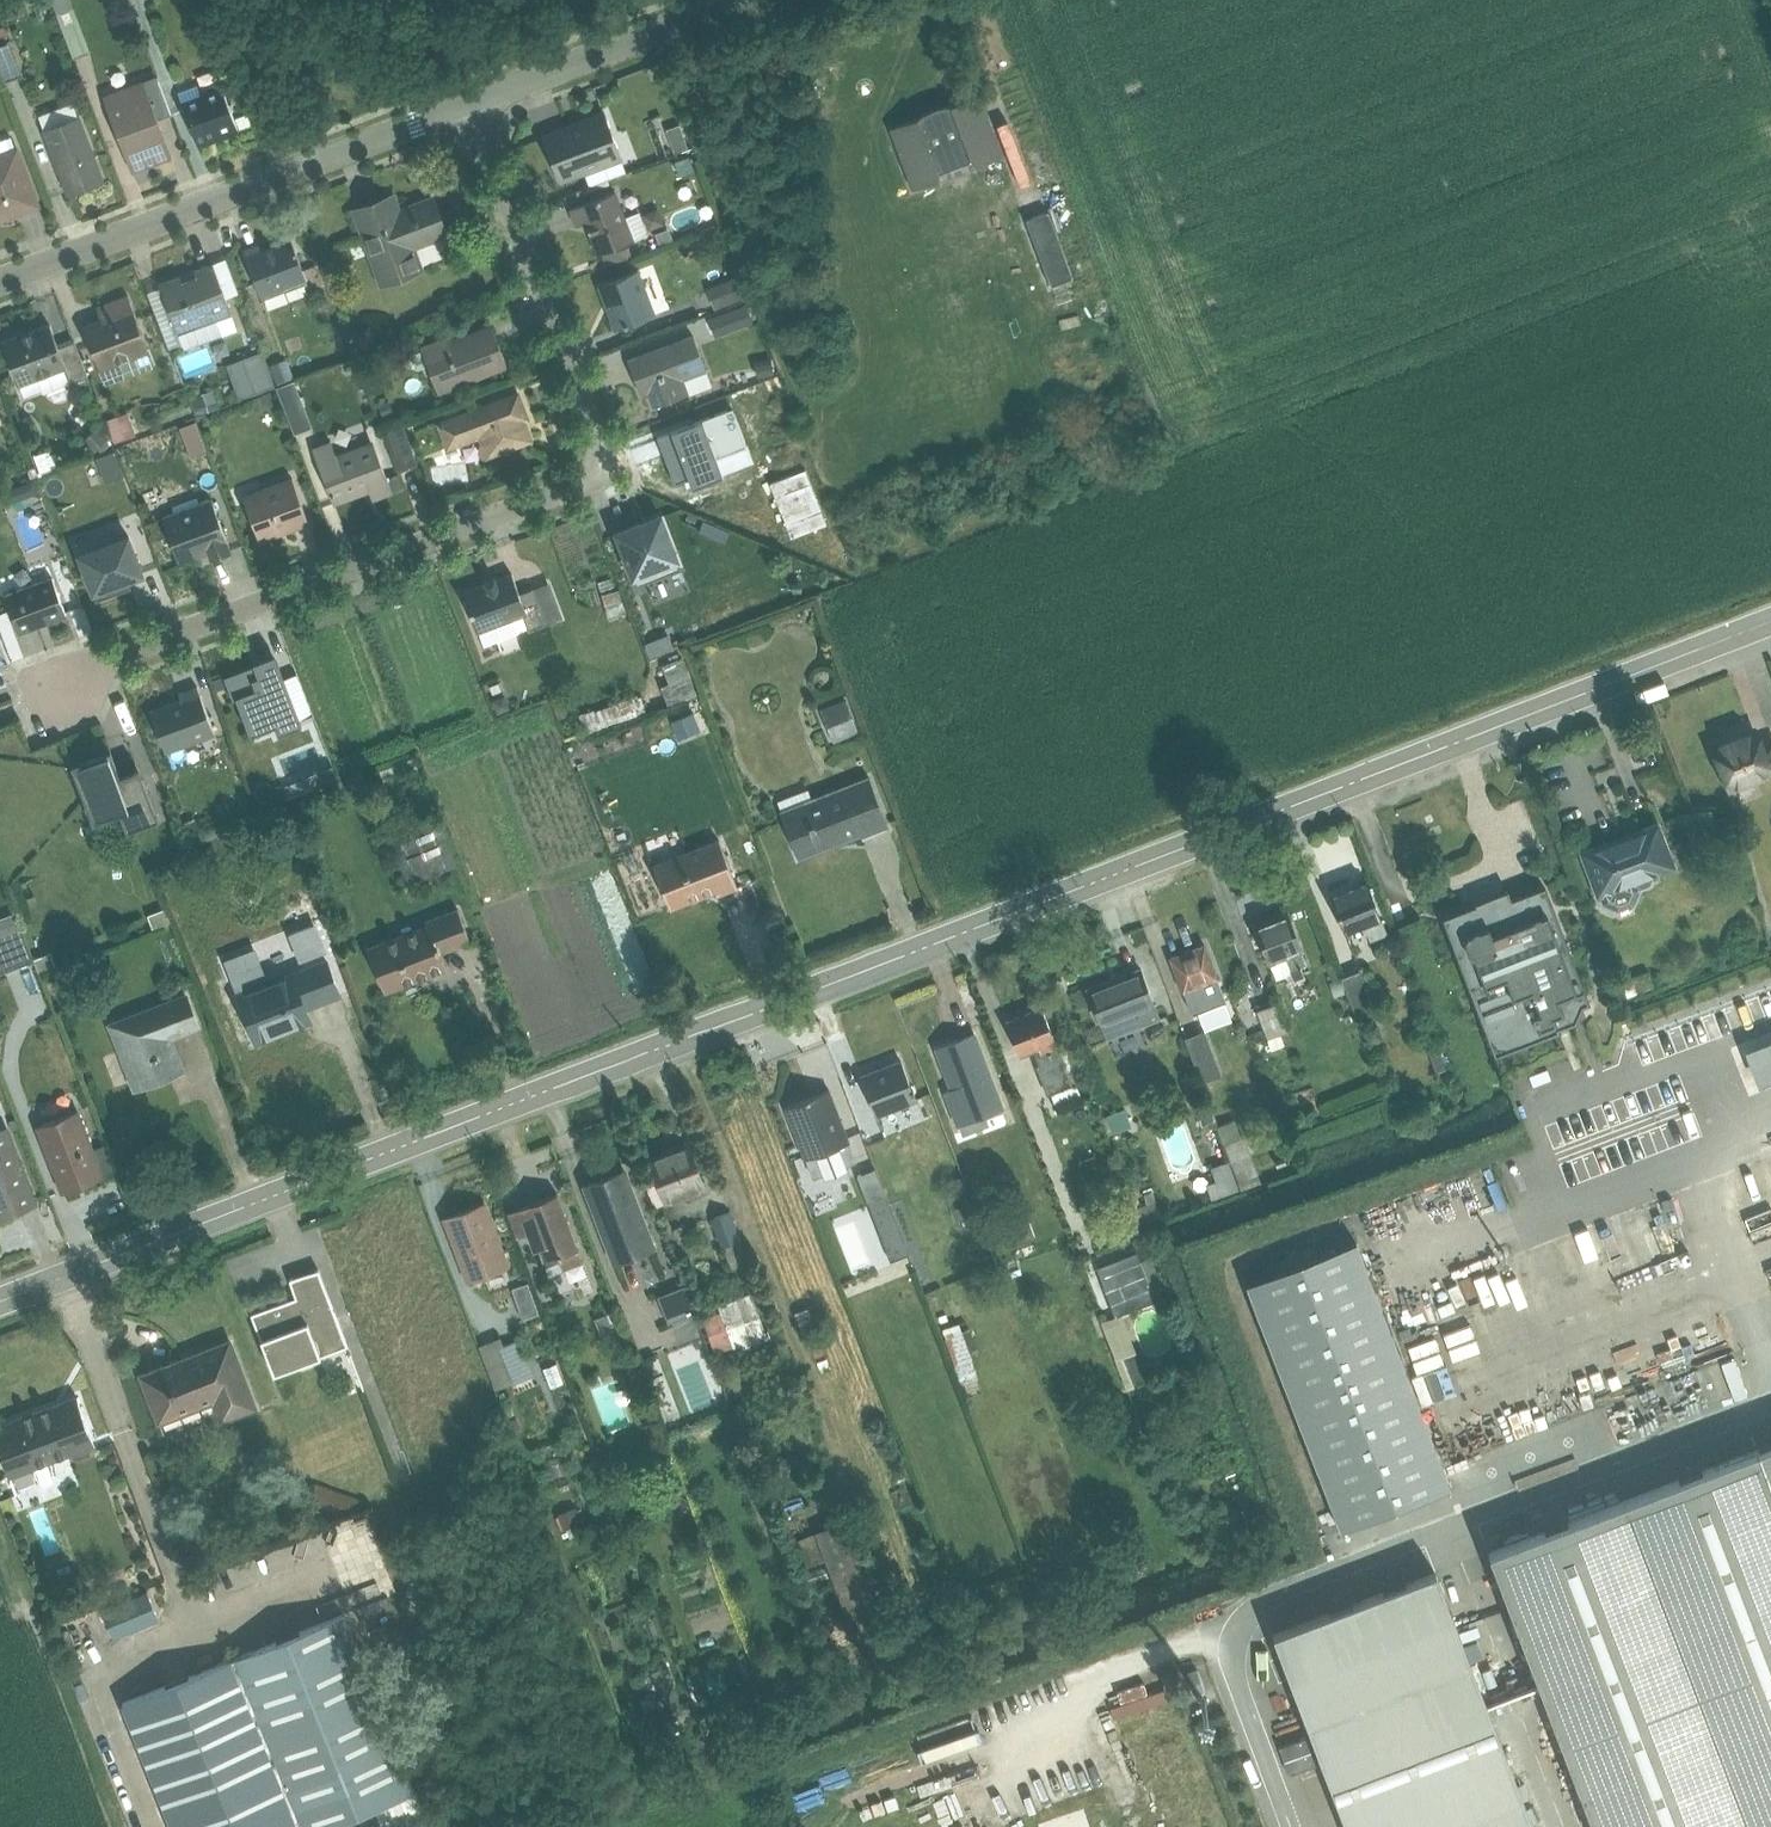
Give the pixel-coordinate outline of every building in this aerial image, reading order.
[(6,82),(21,74),(6,42),(0,45),(0,69),(6,82)] [(136,175),(170,161),(155,123),(172,116),(155,76),(104,98),(136,175)] [(201,149),(242,133),(222,82),(181,99),(201,149)] [(977,91),(887,125),(910,186),(1000,153),(977,91)] [(563,187),(625,162),(606,114),(543,139),(563,187)] [(68,197),(106,183),(82,117),(44,131),(68,197)] [(663,129),(664,154),(684,153),(683,128),(663,129)] [(43,209),(16,141),(0,147),(0,226),(43,209)] [(674,159),(675,176),(692,175),(691,159),(674,159)] [(351,210),(380,288),(425,271),(418,251),(452,238),(440,208),(407,221),(396,192),(351,210)] [(598,262),(637,245),(615,194),(576,210),(598,262)] [(1051,285),(1074,275),(1045,208),(1021,218),(1051,285)] [(262,301),(310,282),(293,239),(245,257),(262,301)] [(179,335),(231,314),(211,264),(159,285),(179,335)] [(618,341),(659,325),(639,273),(598,289),(618,341)] [(706,284),(713,311),(707,313),(712,334),(749,326),(737,276),(706,284)] [(103,372),(150,354),(129,300),(82,318),(103,372)] [(442,397),(510,373),(492,323),(424,348),(442,397)] [(20,388),(65,371),(47,324),(2,341),(20,388)] [(707,372),(695,338),(629,362),(648,412),(713,388),(707,372)] [(237,397),(270,385),(259,351),(225,363),(237,397)] [(291,433),(308,427),(285,359),(268,365),(291,433)] [(540,441),(521,392),(436,424),(447,453),(478,441),(486,461),(540,441)] [(655,434),(672,484),(688,478),(690,485),(721,474),(714,456),(744,446),(731,408),(655,434)] [(104,418),(112,438),(133,431),(126,410),(104,418)] [(187,456),(205,451),(197,427),(180,432),(187,456)] [(402,428),(386,433),(398,469),(414,463),(402,428)] [(338,513),(394,494),(372,430),(316,450),(338,513)] [(32,453),(37,470),(55,464),(50,447),(32,453)] [(95,454),(102,481),(120,476),(112,450),(95,454)] [(792,537),(826,522),(801,466),(767,482),(792,537)] [(259,546),(310,526),(289,473),(239,493),(259,546)] [(213,563),(232,556),(213,503),(165,521),(182,567),(210,556),(213,563)] [(637,584),(683,565),(663,515),(617,534),(637,584)] [(93,601),(146,581),(130,538),(77,558),(93,601)] [(480,635),(528,617),(511,574),(463,592),(480,635)] [(20,636),(66,619),(52,583),(6,601),(20,636)] [(602,590),(602,616),(619,616),(619,590),(602,590)] [(649,657),(673,649),(667,631),(643,640),(649,657)] [(247,739),(305,718),(289,676),(283,678),(274,653),(223,671),(247,739)] [(670,691),(689,682),(679,658),(660,666),(670,691)] [(167,756),(214,738),(196,693),(149,712),(167,756)] [(586,731),(636,713),(630,697),(580,715),(586,731)] [(845,699),(818,706),(828,743),(855,735),(845,699)] [(689,711),(667,721),(676,741),(698,731),(689,711)] [(1770,775),(1770,757),(1757,722),(1712,740),(1732,790),(1770,775)] [(97,827),(132,815),(112,758),(77,770),(97,827)] [(798,861),(888,830),(869,776),(779,808),(798,861)] [(1600,897),(1677,867),(1658,818),(1580,849),(1600,897)] [(670,913),(737,890),(718,837),(652,859),(670,913)] [(1344,930),(1382,917),(1367,873),(1329,887),(1344,930)] [(1444,913),(1497,1053),(1598,1014),(1549,884),(1515,896),(1510,886),(1444,913)] [(1274,965),(1305,953),(1288,908),(1257,920),(1274,965)] [(469,940),(458,909),(365,942),(384,994),(449,971),(441,950),(469,940)] [(31,963),(12,910),(0,914),(0,974),(31,963)] [(322,929),(307,933),(314,955),(329,951),(322,929)] [(1193,1012),(1227,999),(1205,941),(1171,954),(1193,1012)] [(50,952),(31,954),(33,967),(51,964),(50,952)] [(309,1002),(338,992),(326,957),(232,991),(252,1047),(316,1024),(309,1002)] [(1339,971),(1348,1003),(1370,997),(1362,965),(1339,971)] [(1110,1035),(1162,1014),(1143,967),(1091,987),(1110,1035)] [(199,1029),(187,991),(106,1018),(131,1092),(186,1074),(173,1038),(199,1029)] [(1277,1000),(1259,1002),(1263,1045),(1280,1043),(1277,1000)] [(1047,1089),(1072,1080),(1044,1001),(1009,1014),(1023,1054),(1033,1051),(1047,1089)] [(1203,1025),(1181,1032),(1196,1079),(1218,1072),(1203,1025)] [(958,1122),(1005,1105),(977,1029),(930,1046),(958,1122)] [(1770,1074),(1770,1032),(1742,1043),(1755,1080),(1770,1074)] [(879,1115),(919,1099),(902,1055),(862,1071),(879,1115)] [(806,1158),(851,1139),(829,1086),(783,1104),(806,1158)] [(1123,1106),(1103,1113),(1111,1131),(1130,1124),(1123,1106)] [(62,1194),(106,1176),(79,1110),(35,1127),(62,1194)] [(1213,1124),(1226,1159),(1208,1165),(1213,1179),(1205,1182),(1211,1199),(1258,1182),(1234,1117),(1213,1124)] [(38,1203),(9,1126),(0,1129),(0,1217),(38,1203)] [(673,1207),(710,1193),(688,1137),(651,1152),(673,1207)] [(875,1164),(855,1171),(887,1259),(907,1252),(875,1164)] [(617,1263),(656,1246),(622,1167),(583,1184),(617,1263)] [(544,1263),(581,1250),(559,1190),(522,1204),(544,1263)] [(469,1284),(512,1267),(486,1199),(442,1216),(469,1284)] [(724,1208),(706,1218),(722,1247),(740,1237),(724,1208)] [(1250,1271),(1329,1524),(1442,1488),(1362,1236),(1250,1271)] [(1111,1312),(1154,1297),(1136,1247),(1094,1262),(1111,1312)] [(276,1371),(347,1342),(316,1267),(288,1279),(294,1295),(252,1312),(276,1371)] [(529,1279),(509,1287),(521,1320),(541,1313),(529,1279)] [(681,1282),(655,1291),(666,1322),(691,1313),(681,1282)] [(716,1302),(732,1348),(764,1337),(749,1292),(716,1302)] [(1123,1310),(1099,1319),(1123,1387),(1147,1379),(1123,1310)] [(1678,1344),(1706,1334),(1697,1310),(1669,1320),(1678,1344)] [(722,1312),(705,1314),(709,1347),(725,1346),(722,1312)] [(960,1322),(945,1326),(956,1376),(972,1372),(960,1322)] [(527,1376),(514,1332),(478,1343),(492,1387),(527,1376)] [(259,1407),(232,1334),(136,1370),(156,1421),(215,1399),(223,1421),(259,1407)] [(1416,1368),(1440,1360),(1437,1350),(1412,1358),(1416,1368)] [(1707,1362),(1717,1395),(1743,1387),(1733,1354),(1707,1362)] [(555,1361),(541,1365),(546,1386),(561,1382),(555,1361)] [(1417,1399),(1441,1394),(1435,1368),(1412,1373),(1417,1399)] [(588,1388),(607,1438),(631,1429),(612,1379),(588,1388)] [(97,1443),(78,1394),(0,1424),(0,1447),(11,1476),(97,1443)] [(1477,1573),(1576,1826),(1770,1826),(1770,1459),(1477,1573)] [(565,1535),(581,1513),(566,1501),(550,1524),(565,1535)] [(807,1564),(826,1558),(838,1597),(861,1589),(839,1519),(797,1533),(807,1564)] [(1265,1654),(1332,1826),(1535,1826),(1442,1587),(1265,1654)] [(105,1620),(114,1641),(159,1622),(151,1601),(105,1620)] [(125,1713),(169,1826),(377,1826),(421,1810),(349,1626),(125,1713)] [(1143,1679),(1104,1693),(1112,1718),(1167,1699),(1162,1686),(1147,1691),(1143,1679)] [(1117,1720),(1120,1733),(1147,1726),(1144,1713),(1117,1720)]
